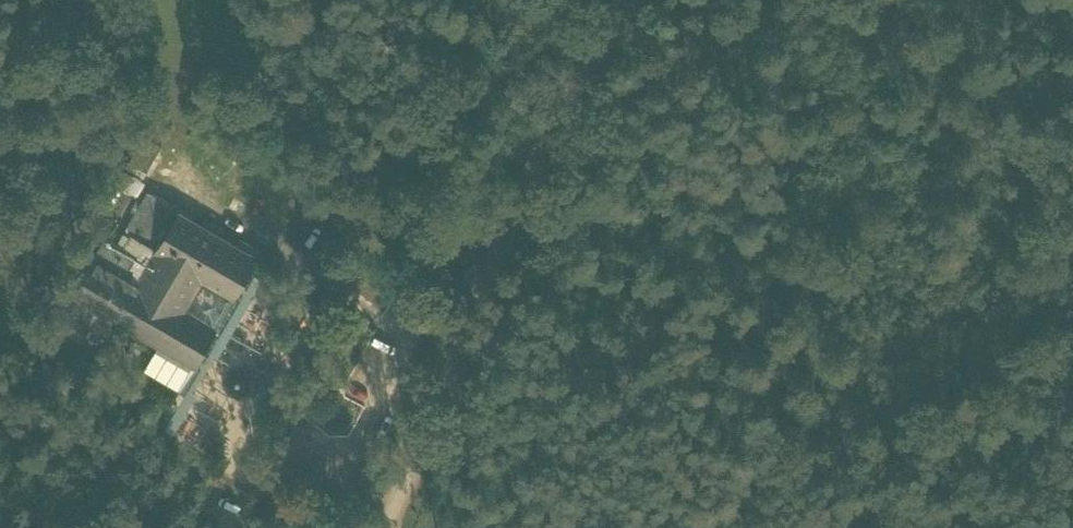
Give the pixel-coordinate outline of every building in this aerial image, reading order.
[(125,189),(112,182),(105,195),(118,202),(125,189)] [(110,246),(143,265),(167,222),(169,218),(136,200),(110,246)] [(183,374),(204,338),(172,319),(190,288),(222,306),(245,266),(167,222),(143,265),(130,288),(106,330),(183,374)] [(68,309),(106,330),(130,288),(112,278),(120,264),(105,255),(89,246),(57,303),(68,309)] [(143,265),(110,246),(105,255),(120,264),(112,278),(130,288),(143,265)] [(228,309),(222,306),(190,288),(172,319),(204,338),(210,341),(228,309)] [(79,337),(93,350),(100,343),(86,329),(79,337)] [(195,388),(170,430),(208,453),(233,411),(195,388)]
